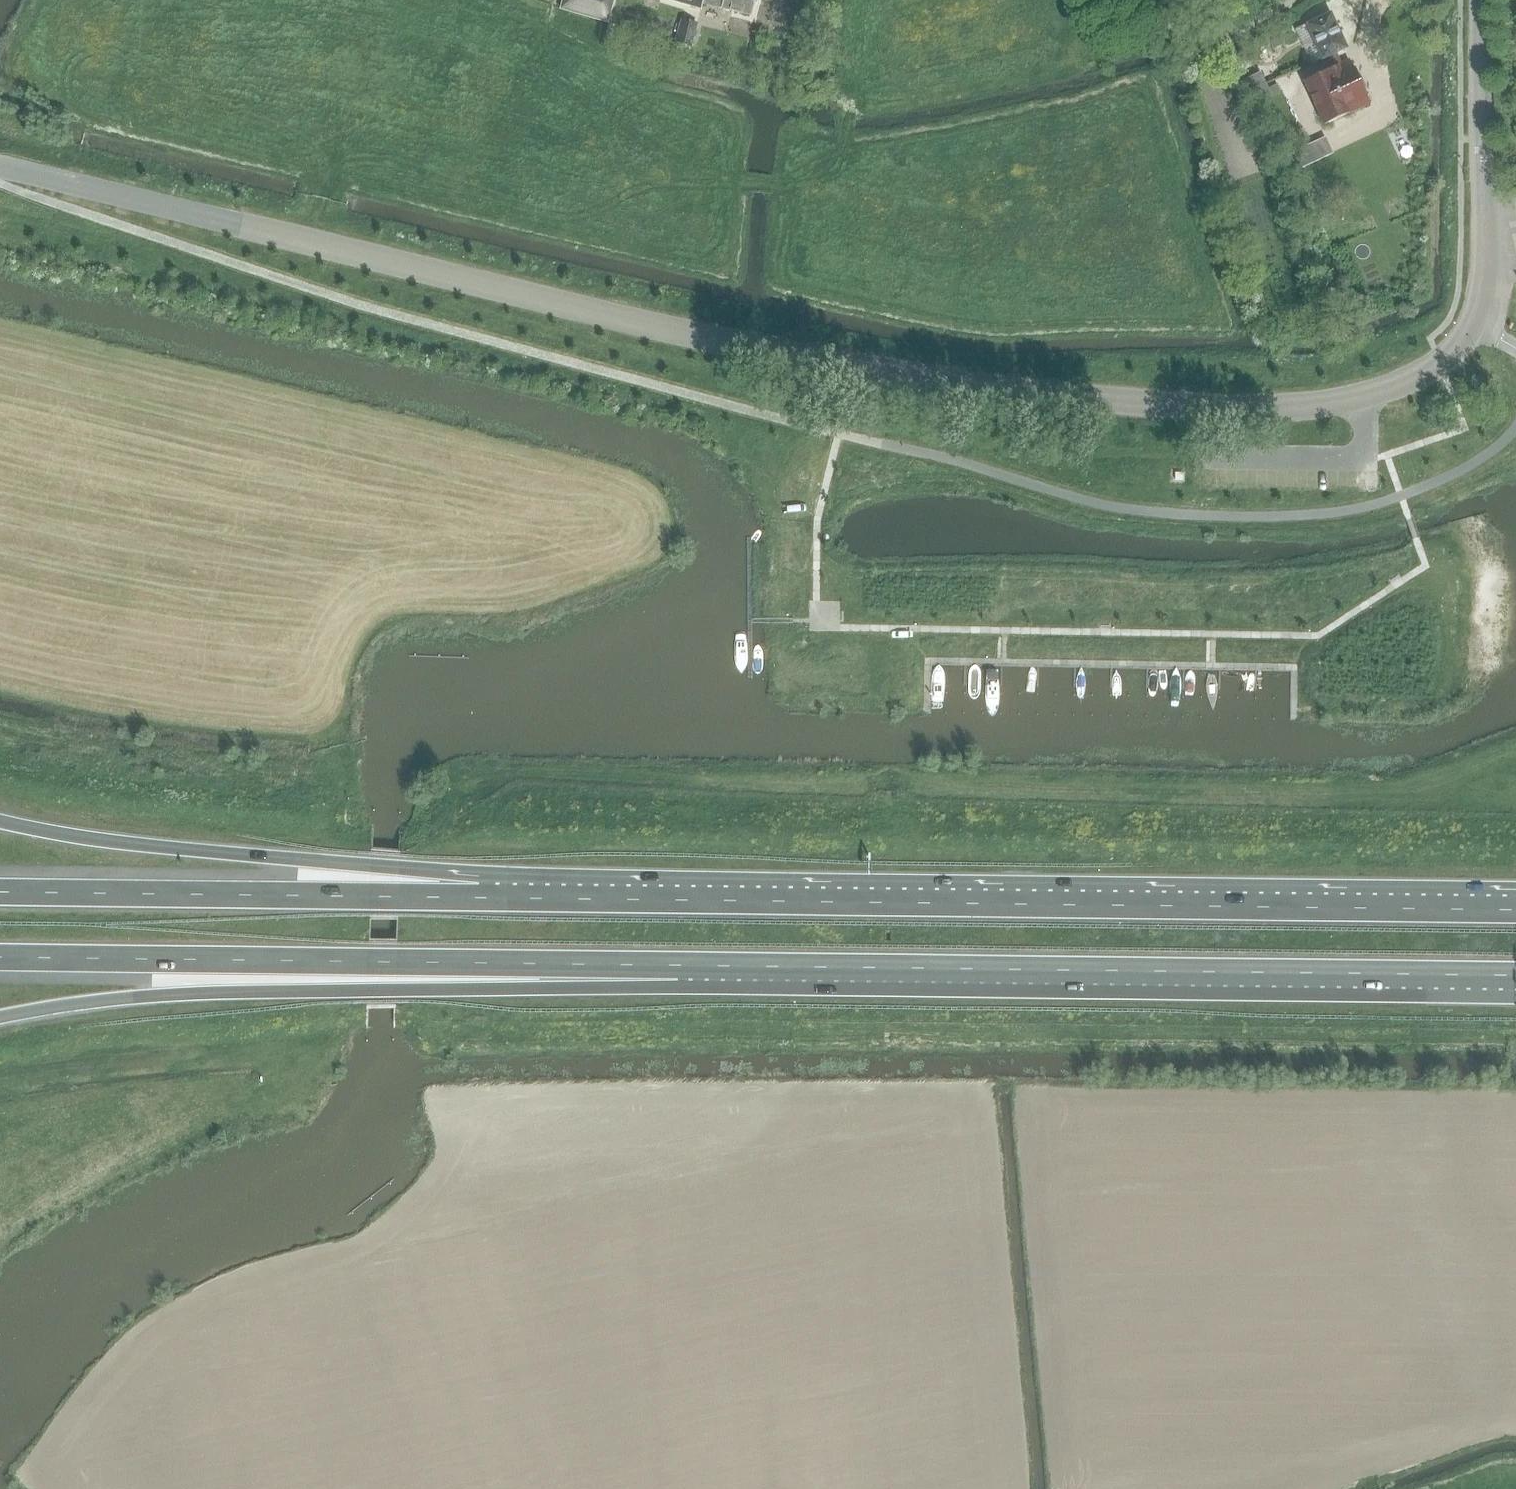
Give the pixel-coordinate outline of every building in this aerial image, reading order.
[(557,9),(606,23),(613,0),(560,0),(557,9)] [(701,9),(703,3),(751,18),(756,0),(671,0),(701,9)] [(1324,124),(1369,103),(1349,60),(1340,64),(1335,53),(1347,48),(1330,13),(1306,24),(1323,59),(1330,56),(1335,67),(1304,81),(1324,124)] [(681,18),(674,41),(692,46),(698,23),(681,18)] [(1247,107),(1270,95),(1260,72),(1235,85),(1247,107)] [(1308,141),(1298,146),(1305,160),(1315,155),(1308,141)]
